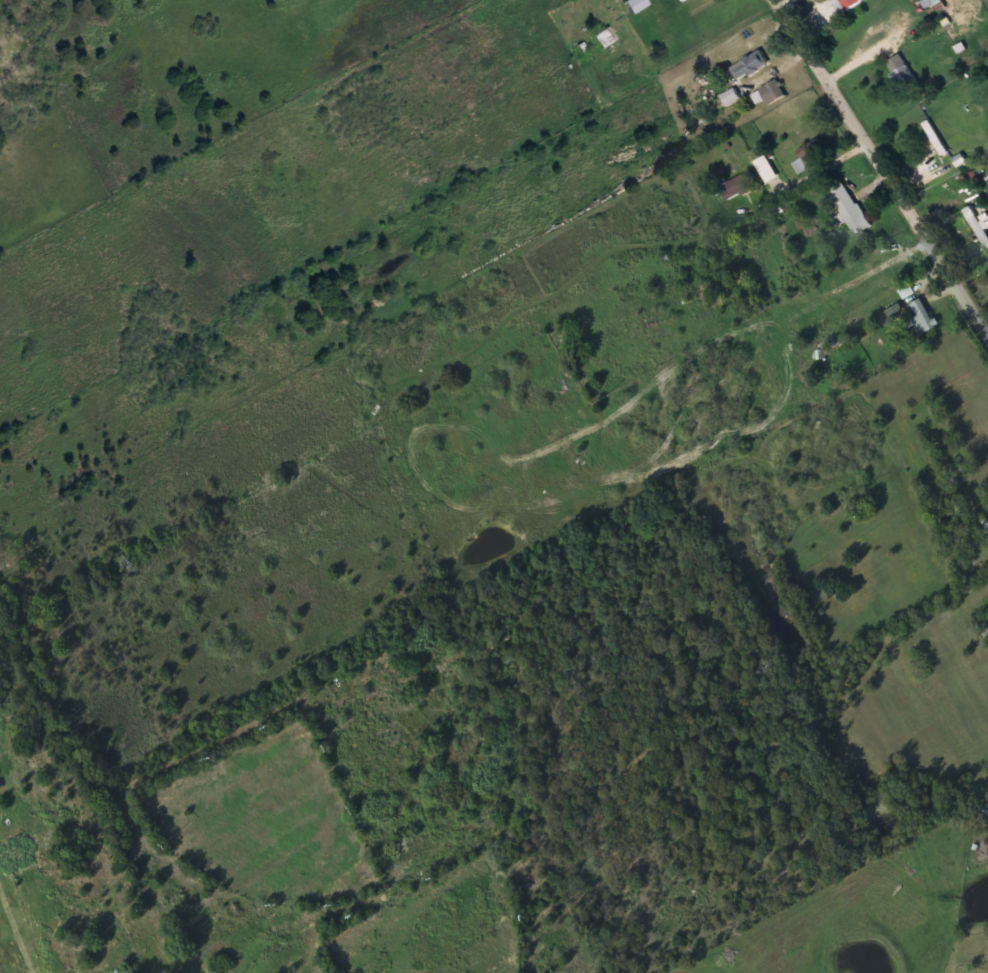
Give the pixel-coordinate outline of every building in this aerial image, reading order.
[(649,5),(646,0),(629,0),(625,2),(634,15),(649,5)] [(849,12),(864,2),(862,0),(841,0),(849,12)] [(771,65),(762,51),(732,70),(741,84),(771,65)] [(886,65),(908,97),(922,88),(901,55),(886,65)] [(756,101),(761,105),(765,100),(775,108),(788,92),(773,80),(756,101)] [(944,156),(950,150),(929,123),(923,128),(944,156)] [(802,177),(831,159),(820,140),(801,152),(805,159),(795,165),(802,177)] [(768,184),(780,178),(768,156),(757,163),(768,184)] [(733,199),(753,191),(746,176),(727,184),(733,199)] [(843,214),(834,220),(839,228),(848,222),(858,237),(873,227),(846,182),(829,191),(843,214)] [(987,251),(987,233),(987,230),(987,229),(987,213),(979,218),(973,207),(966,211),(987,251)] [(910,306),(916,318),(911,321),(920,337),(936,328),(920,300),(910,306)] [(986,644),(987,643),(987,622),(978,627),(986,644)] [(985,825),(987,823),(987,807),(978,814),(985,825)]
